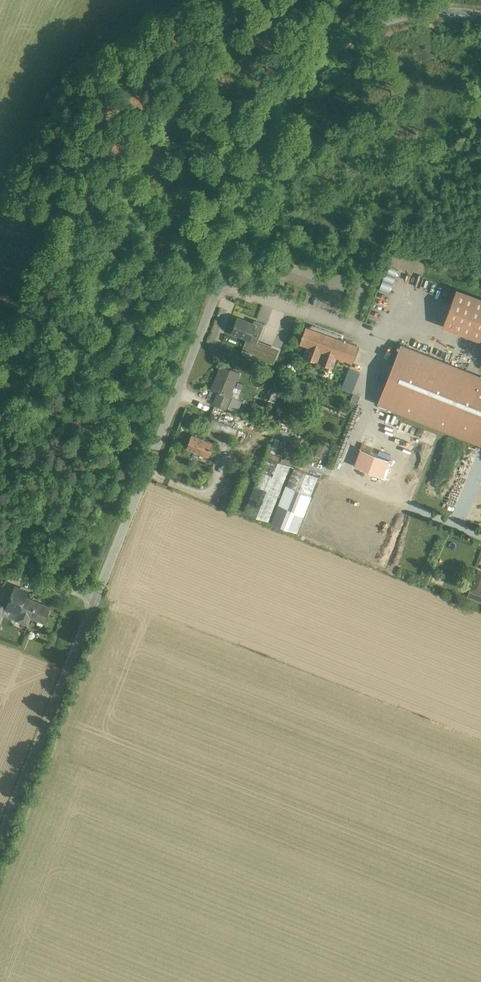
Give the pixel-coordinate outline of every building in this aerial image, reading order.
[(456,290),(443,324),(480,338),(480,300),(456,290)] [(255,325),(238,319),(233,333),(250,339),(255,325)] [(342,336),(315,326),(314,330),(306,327),(304,334),(303,333),(302,335),(303,336),(301,343),(307,345),(303,356),(333,367),(337,356),(352,361),(354,355),(355,354),(354,354),(357,345),(343,340),(343,338),(342,336)] [(401,345),(378,403),(480,444),(480,376),(401,345)] [(239,372),(222,365),(212,389),(219,392),(217,398),(228,403),(230,396),(229,395),(231,390),(231,391),(239,372)] [(283,382),(276,379),(273,385),(275,386),(273,389),(279,392),(281,388),(283,382)] [(242,401),(233,397),(228,408),(237,412),(242,401)] [(228,403),(217,398),(214,404),(225,409),(228,403)] [(242,425),(214,414),(209,427),(237,438),(242,425)] [(213,443),(193,435),(188,448),(209,456),(213,443)] [(324,445),(316,442),(312,453),(319,456),(324,445)] [(373,447),(362,443),(360,448),(371,453),(373,447)] [(371,453),(361,449),(354,466),(383,476),(389,460),(371,453)] [(290,466),(266,456),(244,512),(268,521),(290,466)] [(294,467),(272,523),(296,532),(318,477),(294,467)] [(478,570),(470,590),(480,595),(480,571),(478,570)] [(31,618),(45,623),(51,607),(25,596),(27,591),(15,586),(7,608),(18,613),(16,620),(28,625),(31,618)]
